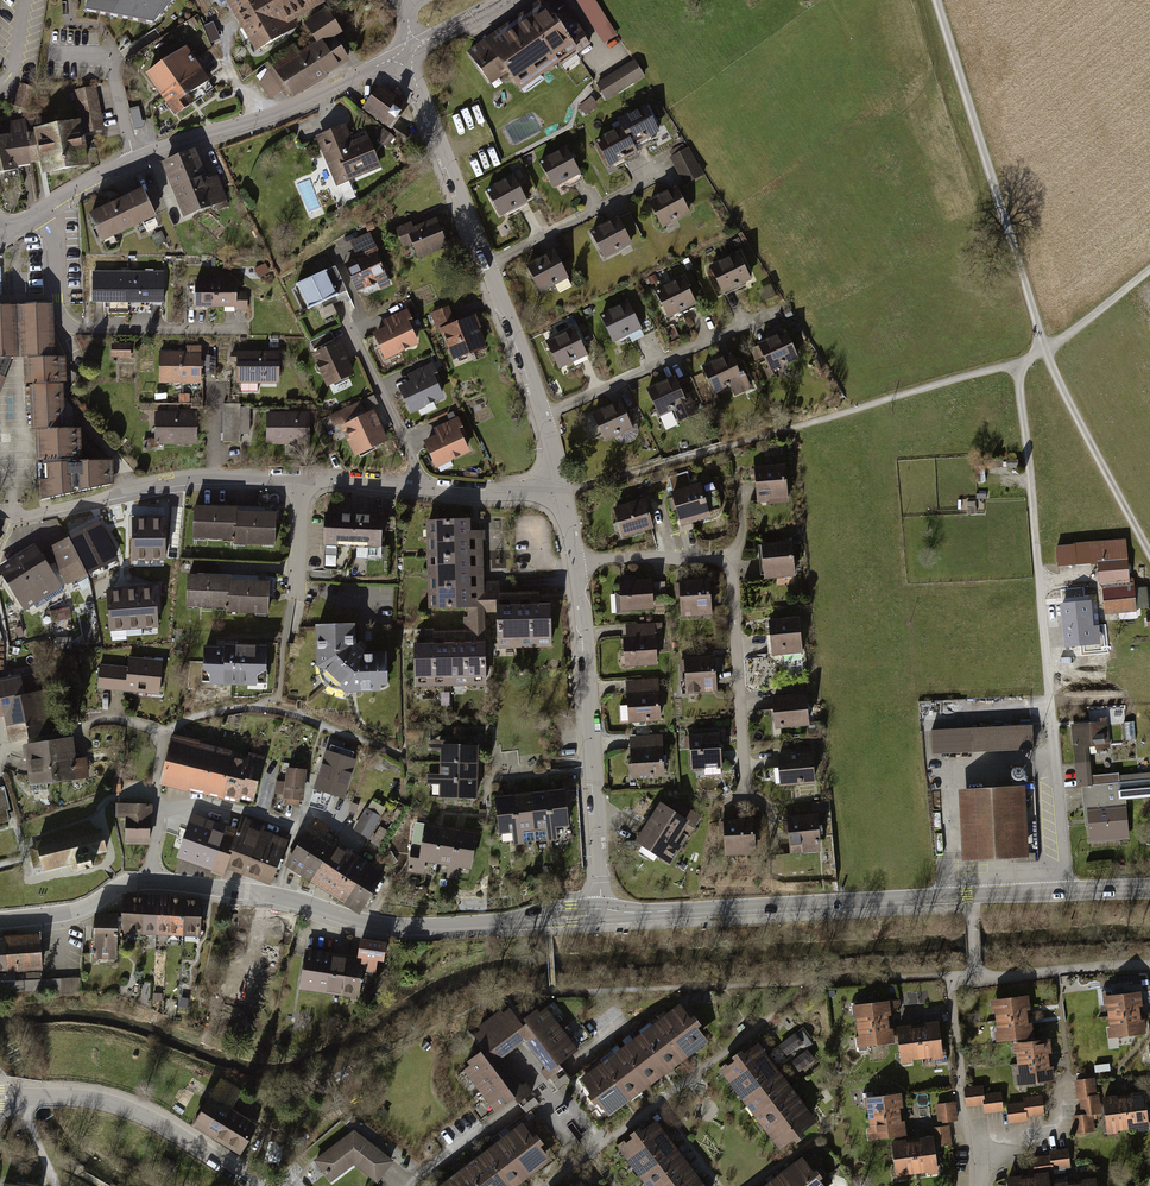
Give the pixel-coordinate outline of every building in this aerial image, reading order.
[(84,18),(152,30),(177,0),(87,0),(84,18)] [(255,55),(290,36),(282,21),(271,0),(225,0),(255,55)] [(320,0),(271,0),(282,21),(320,0)] [(466,54),(490,89),(508,77),(520,95),(590,46),(558,0),(556,0),(546,7),(542,2),(466,54)] [(593,0),(576,0),(599,42),(613,35),(593,0)] [(341,34),(325,9),(302,24),(314,44),(318,41),(321,46),(332,39),(341,34)] [(205,27),(213,46),(221,43),(213,24),(205,27)] [(347,63),(332,39),(321,46),(318,41),(314,44),(305,50),(323,78),(347,63)] [(293,47),(268,64),(290,99),(323,78),(305,50),(298,54),(293,47)] [(195,63),(185,49),(167,60),(189,95),(223,73),(210,53),(195,63)] [(167,60),(144,74),(172,118),(194,103),(189,95),(167,60)] [(631,61),(594,85),(608,106),(644,80),(631,61)] [(34,92),(17,87),(13,103),(29,108),(34,92)] [(94,87),(73,91),(80,121),(36,131),(42,162),(45,173),(87,164),(80,133),(102,129),(94,87)] [(406,107),(380,88),(374,96),(365,108),(408,138),(412,133),(396,121),(406,107)] [(587,116),(600,107),(593,96),(580,106),(587,116)] [(127,109),(132,130),(142,127),(137,107),(127,109)] [(659,136),(644,107),(615,122),(619,130),(630,151),(659,136)] [(0,139),(0,170),(42,162),(36,131),(34,120),(7,126),(9,137),(0,139)] [(343,126),(314,137),(334,188),(379,171),(365,136),(349,142),(343,126)] [(384,148),(395,144),(390,130),(379,134),(384,148)] [(619,130),(595,142),(608,168),(633,156),(630,151),(619,130)] [(369,137),(377,152),(384,148),(377,133),(369,137)] [(566,148),(537,163),(554,194),(583,179),(566,148)] [(669,160),(683,185),(702,175),(689,149),(669,160)] [(195,151),(159,164),(180,221),(227,203),(217,176),(206,180),(195,151)] [(513,178),(485,191),(499,220),(527,207),(513,178)] [(675,190),(648,203),(661,231),(689,218),(675,190)] [(139,191),(83,217),(98,247),(153,222),(139,191)] [(435,220),(395,235),(401,251),(414,246),(420,262),(447,251),(435,220)] [(616,220),(589,234),(602,261),(630,248),(616,220)] [(369,237),(350,246),(357,262),(347,266),(359,292),(387,280),(369,237)] [(739,252),(707,266),(719,294),(751,280),(739,252)] [(552,254),(524,269),(538,296),(567,281),(552,254)] [(264,265),(253,271),(257,280),(268,274),(264,265)] [(335,269),(296,287),(307,310),(346,293),(335,269)] [(127,275),(91,275),(91,306),(127,305),(127,275)] [(161,306),(161,275),(127,275),(127,305),(161,306)] [(683,280),(654,292),(665,318),(693,306),(683,280)] [(215,281),(195,281),(194,311),(214,311),(215,281)] [(235,295),(235,282),(215,281),(214,311),(246,312),(246,295),(235,295)] [(771,285),(758,290),(763,302),(776,297),(771,285)] [(12,357),(20,356),(28,356),(29,383),(32,383),(33,387),(25,387),(26,412),(34,411),(34,424),(38,424),(41,499),(111,484),(110,459),(79,461),(77,429),(74,429),(73,408),(66,401),(61,401),(59,358),(55,358),(55,356),(52,357),(49,303),(17,304),(0,305),(0,386),(12,357)] [(626,303),(598,316),(611,344),(639,330),(626,303)] [(326,322),(339,315),(335,307),(322,313),(326,322)] [(449,309),(432,315),(451,364),(487,350),(474,317),(456,324),(449,309)] [(384,329),(371,334),(384,363),(422,346),(407,311),(381,322),(384,329)] [(575,330),(546,344),(560,374),(589,361),(575,330)] [(787,334),(757,346),(767,373),(798,361),(787,334)] [(339,343),(310,356),(325,390),(354,377),(339,343)] [(112,345),(113,359),(132,358),(132,344),(112,345)] [(277,355),(239,353),(238,383),(276,385),(277,355)] [(200,354),(157,355),(157,386),(201,385),(200,354)] [(729,356),(698,369),(710,396),(740,383),(729,356)] [(408,384),(396,389),(408,416),(445,400),(430,365),(405,377),(408,384)] [(675,379),(645,390),(655,418),(685,407),(675,379)] [(617,403),(588,417),(602,444),(631,430),(617,403)] [(338,425),(354,458),(387,444),(372,413),(364,417),(358,405),(327,418),(332,428),(338,425)] [(243,409),(223,408),(222,443),(242,444),(243,409)] [(198,414),(152,414),(152,446),(198,445),(198,414)] [(308,416),(267,417),(268,446),(308,445),(308,416)] [(435,437),(422,443),(435,471),(473,453),(457,419),(432,431),(435,437)] [(786,465),(752,468),(756,505),(789,502),(786,465)] [(672,493),(681,524),(692,521),(691,517),(707,512),(700,485),(692,487),(688,471),(668,476),(672,493)] [(646,502),(613,510),(620,539),(652,531),(646,502)] [(232,509),(192,507),(190,541),(230,542),(232,509)] [(232,509),(230,542),(273,545),(274,511),(232,509)] [(382,517),(324,515),(323,546),(381,549),(382,517)] [(165,560),(164,517),(154,517),(143,517),(133,518),(134,561),(165,560)] [(466,520),(425,521),(428,609),(467,607),(483,607),(496,606),(495,593),(495,583),(482,583),(480,541),(485,541),(484,531),(466,532),(466,520)] [(119,558),(99,523),(76,537),(96,572),(119,558)] [(96,572),(76,537),(38,558),(59,593),(96,572)] [(1094,560),(1100,615),(1149,610),(1149,586),(1149,585),(1129,587),(1124,538),(1054,545),(1056,564),(1094,560)] [(790,541),(761,544),(764,580),(793,578),(790,541)] [(0,573),(24,613),(59,593),(38,558),(35,553),(0,573)] [(1138,577),(1149,573),(1149,564),(1147,554),(1132,558),(1138,577)] [(225,579),(185,577),(183,611),(223,612),(225,579)] [(653,577),(617,579),(620,616),(655,613),(653,577)] [(225,579),(223,612),(265,614),(267,581),(225,579)] [(710,581),(677,583),(679,623),(712,621),(710,581)] [(158,626),(154,587),(144,587),(129,589),(117,590),(106,590),(109,630),(158,626)] [(496,606),(497,650),(549,649),(547,604),(539,605),(538,599),(538,592),(495,593),(496,606)] [(1087,600),(1058,603),(1062,637),(1091,633),(1087,600)] [(411,645),(413,689),(485,687),(483,607),(467,607),(467,618),(463,618),(464,631),(424,632),(424,635),(424,645),(411,645)] [(66,608),(53,610),(55,622),(67,620),(66,608)] [(799,620),(767,622),(769,657),(802,656),(799,620)] [(657,624),(625,626),(627,668),(659,667),(657,624)] [(352,625),(313,626),(313,669),(318,683),(325,691),(333,694),(343,694),(387,693),(386,655),(364,656),(351,647),(352,625)] [(68,636),(53,637),(54,649),(69,648),(68,636)] [(267,648),(206,646),(205,681),(266,683),(267,648)] [(128,669),(101,667),(99,692),(160,698),(162,664),(128,660),(128,669)] [(708,660),(685,662),(687,693),(710,692),(708,660)] [(32,675),(0,682),(0,697),(1,699),(36,692),(32,675)] [(658,683),(625,685),(627,727),(660,725),(658,683)] [(4,714),(10,741),(50,731),(41,691),(36,692),(1,699),(4,714)] [(805,694),(771,696),(773,730),(807,728),(805,694)] [(1103,722),(1067,725),(1073,786),(1089,784),(1086,750),(1106,748),(1103,722)] [(1032,726),(933,731),(934,755),(1033,750),(1032,726)] [(661,737),(629,739),(630,782),(663,781),(661,737)] [(720,737),(689,738),(691,775),(721,774),(720,737)] [(203,746),(173,739),(163,783),(192,790),(203,746)] [(73,762),(71,742),(43,745),(45,765),(73,762)] [(43,745),(22,747),(26,787),(47,785),(45,765),(43,745)] [(477,745),(436,745),(436,764),(476,765),(477,745)] [(234,754),(203,746),(192,790),(222,798),(234,754)] [(327,752),(314,784),(340,795),(354,763),(327,752)] [(811,752),(776,754),(778,790),(812,788),(811,752)] [(253,801),(264,758),(250,754),(249,758),(234,754),(222,798),(239,802),(240,798),(253,801)] [(86,781),(84,761),(73,762),(45,765),(47,785),(86,781)] [(426,776),(426,781),(476,782),(476,765),(436,764),(436,776),(426,776)] [(304,771),(284,769),(283,783),(275,782),(274,797),(287,797),(286,809),(302,810),(304,771)] [(1021,770),(1017,769),(1014,769),(1011,772),(1009,775),(1010,779),(1012,782),(1016,783),(1020,783),(1023,780),(1024,777),(1023,773),(1021,770)] [(1073,786),(1077,825),(1118,821),(1116,799),(1149,795),(1149,772),(1092,777),(1093,784),(1089,784),(1073,786)] [(438,800),(476,801),(476,782),(426,781),(426,788),(438,788),(438,800)] [(0,787),(0,819),(9,817),(7,810),(10,810),(4,786),(0,787)] [(1024,788),(958,792),(963,864),(1029,860),(1024,788)] [(326,812),(331,796),(316,791),(311,807),(326,812)] [(564,791),(547,793),(551,832),(568,830),(564,791)] [(547,793),(529,795),(534,834),(551,832),(547,793)] [(529,795),(512,797),(516,836),(534,834),(529,795)] [(512,797),(494,799),(499,838),(516,836),(512,797)] [(373,802),(369,809),(382,817),(387,810),(373,802)] [(657,802),(631,838),(660,859),(686,823),(657,802)] [(149,806),(116,805),(116,821),(125,821),(124,847),(147,846),(149,806)] [(381,819),(365,809),(352,829),(368,839),(381,819)] [(814,815),(786,817),(789,856),(816,855),(814,815)] [(212,825),(189,817),(173,861),(197,869),(212,825)] [(264,827),(240,819),(235,833),(222,870),(246,879),(261,833),(264,827)] [(328,829),(314,819),(298,845),(324,861),(334,845),(323,838),(328,829)] [(754,821),(723,822),(724,861),(755,860),(754,821)] [(235,833),(212,825),(197,869),(220,877),(222,870),(235,833)] [(382,847),(390,830),(381,826),(373,843),(382,847)] [(436,828),(422,827),(419,848),(411,847),(407,875),(422,877),(424,865),(431,866),(436,828)] [(37,845),(27,847),(33,870),(43,868),(44,871),(77,863),(79,869),(94,865),(92,855),(108,852),(102,828),(85,832),(84,829),(36,840),(37,845)] [(431,866),(448,868),(453,831),(436,828),(431,866)] [(461,870),(468,871),(473,834),(453,831),(448,868),(446,881),(459,883),(461,870)] [(246,879),(270,887),(286,842),(261,833),(246,879)] [(324,861),(298,845),(284,867),(310,884),(324,861)] [(335,900),(359,861),(334,845),(324,861),(310,884),(335,900)] [(359,915),(384,876),(359,861),(335,900),(359,915)] [(142,898),(122,897),(119,935),(139,936),(142,898)] [(155,938),(157,899),(142,898),(139,936),(155,938)] [(169,939),(171,900),(157,899),(155,938),(169,939)] [(182,939),(185,901),(171,900),(169,939),(182,939)] [(198,941),(201,902),(185,901),(182,939),(198,941)] [(115,917),(92,917),(91,963),(114,963),(115,917)] [(0,940),(0,972),(4,972),(4,975),(38,973),(36,938),(0,940)] [(364,962),(362,973),(374,975),(380,943),(357,939),(354,960),(364,962)] [(329,956),(304,951),(298,989),(324,994),(329,956)] [(329,956),(324,994),(356,1000),(362,973),(364,962),(329,956)] [(79,990),(81,982),(62,978),(61,986),(79,990)] [(1141,995),(1104,999),(1106,1017),(1143,1013),(1141,995)] [(1027,998),(990,1003),(993,1022),(1030,1018),(1027,998)] [(889,1002),(852,1007),(855,1028),(891,1023),(889,1002)] [(687,1058),(706,1044),(677,1006),(658,1021),(687,1058)] [(495,1017),(518,1049),(522,1042),(521,1034),(504,1011),(495,1017)] [(535,1013),(521,1022),(521,1034),(522,1042),(553,1020),(544,1011),(538,1016),(535,1013)] [(1106,1017),(1108,1038),(1145,1034),(1143,1013),(1106,1017)] [(495,1017),(487,1023),(510,1054),(518,1049),(495,1017)] [(993,1022),(995,1044),(1032,1039),(1030,1018),(993,1022)] [(553,1020),(522,1042),(534,1058),(565,1036),(562,1033),(553,1020)] [(667,1073),(687,1058),(658,1021),(639,1036),(667,1073)] [(487,1023),(479,1029),(502,1060),(510,1054),(487,1023)] [(891,1023),(855,1028),(857,1048),(894,1044),(891,1023)] [(939,1027),(918,1029),(921,1063),(942,1060),(939,1027)] [(469,1036),(484,1056),(493,1062),(502,1060),(479,1029),(469,1036)] [(918,1029),(896,1031),(900,1065),(921,1063),(918,1029)] [(791,1034),(776,1045),(784,1055),(799,1044),(791,1034)] [(565,1036),(534,1058),(542,1069),(538,1072),(547,1084),(563,1072),(559,1065),(577,1052),(565,1036)] [(648,1088),(667,1073),(639,1036),(620,1051),(648,1088)] [(1049,1042),(1011,1047),(1014,1066),(1052,1060),(1049,1042)] [(762,1049),(723,1076),(733,1090),(772,1063),(762,1049)] [(804,1050),(789,1061),(796,1071),(811,1060),(804,1050)] [(629,1103),(648,1088),(620,1051),(600,1065),(629,1103)] [(484,1056),(461,1072),(473,1087),(501,1066),(493,1062),(484,1056)] [(1014,1066),(1017,1086),(1055,1080),(1052,1060),(1014,1066)] [(772,1063),(733,1090),(743,1105),(782,1078),(772,1063)] [(600,1065),(581,1080),(610,1117),(629,1103),(600,1065)] [(501,1066),(473,1087),(485,1103),(513,1083),(501,1066)] [(782,1078),(743,1105),(753,1119),(792,1092),(782,1078)] [(1094,1081),(1075,1083),(1076,1099),(1096,1097),(1094,1081)] [(485,1103),(494,1115),(511,1102),(516,1109),(534,1095),(526,1083),(518,1089),(513,1083),(485,1103)] [(217,1084),(193,1123),(234,1149),(248,1126),(225,1111),(235,1095),(217,1084)] [(982,1089),(964,1091),(967,1110),(985,1108),(982,1089)] [(792,1092),(753,1119),(763,1133),(802,1107),(792,1092)] [(1002,1095),(984,1098),(987,1117),(1005,1114),(1002,1095)] [(899,1096),(865,1101),(868,1120),(902,1115),(899,1096)] [(1145,1131),(1141,1096),(1122,1098),(1126,1133),(1145,1131)] [(1097,1118),(1096,1097),(1076,1099),(1076,1102),(1080,1102),(1082,1119),(1094,1118),(1097,1118)] [(1040,1098),(1022,1100),(1025,1119),(1043,1116),(1040,1098)] [(1122,1098),(1103,1100),(1107,1135),(1126,1133),(1122,1098)] [(1022,1103),(1004,1105),(1007,1124),(1025,1122),(1022,1103)] [(957,1104),(936,1107),(938,1125),(959,1122),(957,1104)] [(802,1107),(763,1133),(773,1148),(812,1121),(802,1107)] [(902,1115),(868,1120),(871,1140),(905,1135),(902,1115)] [(1095,1135),(1094,1118),(1073,1120),(1075,1137),(1095,1135)] [(660,1124),(621,1151),(631,1166),(670,1139),(660,1124)] [(528,1177),(547,1162),(518,1125),(499,1140),(528,1177)] [(949,1129),(931,1130),(932,1148),(951,1147),(949,1129)] [(355,1130),(314,1161),(331,1183),(355,1165),(378,1183),(395,1161),(355,1130)] [(670,1139),(631,1166),(641,1180),(680,1153),(670,1139)] [(528,1177),(499,1140),(480,1154),(504,1185),(516,1185),(528,1177)] [(930,1140),(911,1142),(914,1177),(933,1175),(930,1140)] [(911,1142),(891,1144),(894,1179),(914,1177),(911,1142)] [(1068,1152),(1049,1153),(1050,1168),(1056,1167),(1056,1172),(1069,1171),(1068,1152)] [(641,1180),(646,1185),(663,1185),(690,1167),(680,1153),(641,1180)] [(480,1154),(460,1169),(473,1185),(504,1185),(480,1154)] [(787,1168),(800,1185),(822,1185),(801,1158),(787,1168)] [(1049,1158),(1033,1159),(1034,1174),(1048,1174),(1049,1178),(1057,1177),(1056,1172),(1056,1167),(1050,1168),(1049,1158)] [(184,1164),(183,1176),(201,1178),(202,1166),(184,1164)] [(663,1185),(694,1185),(700,1182),(690,1167),(663,1185)] [(774,1178),(779,1185),(800,1185),(787,1168),(774,1178)] [(460,1169),(441,1184),(443,1185),(473,1185),(460,1169)] [(1048,1174),(1026,1176),(1027,1185),(1049,1185),(1048,1174)] [(1006,1177),(1006,1185),(1027,1185),(1026,1176),(1006,1177)]
